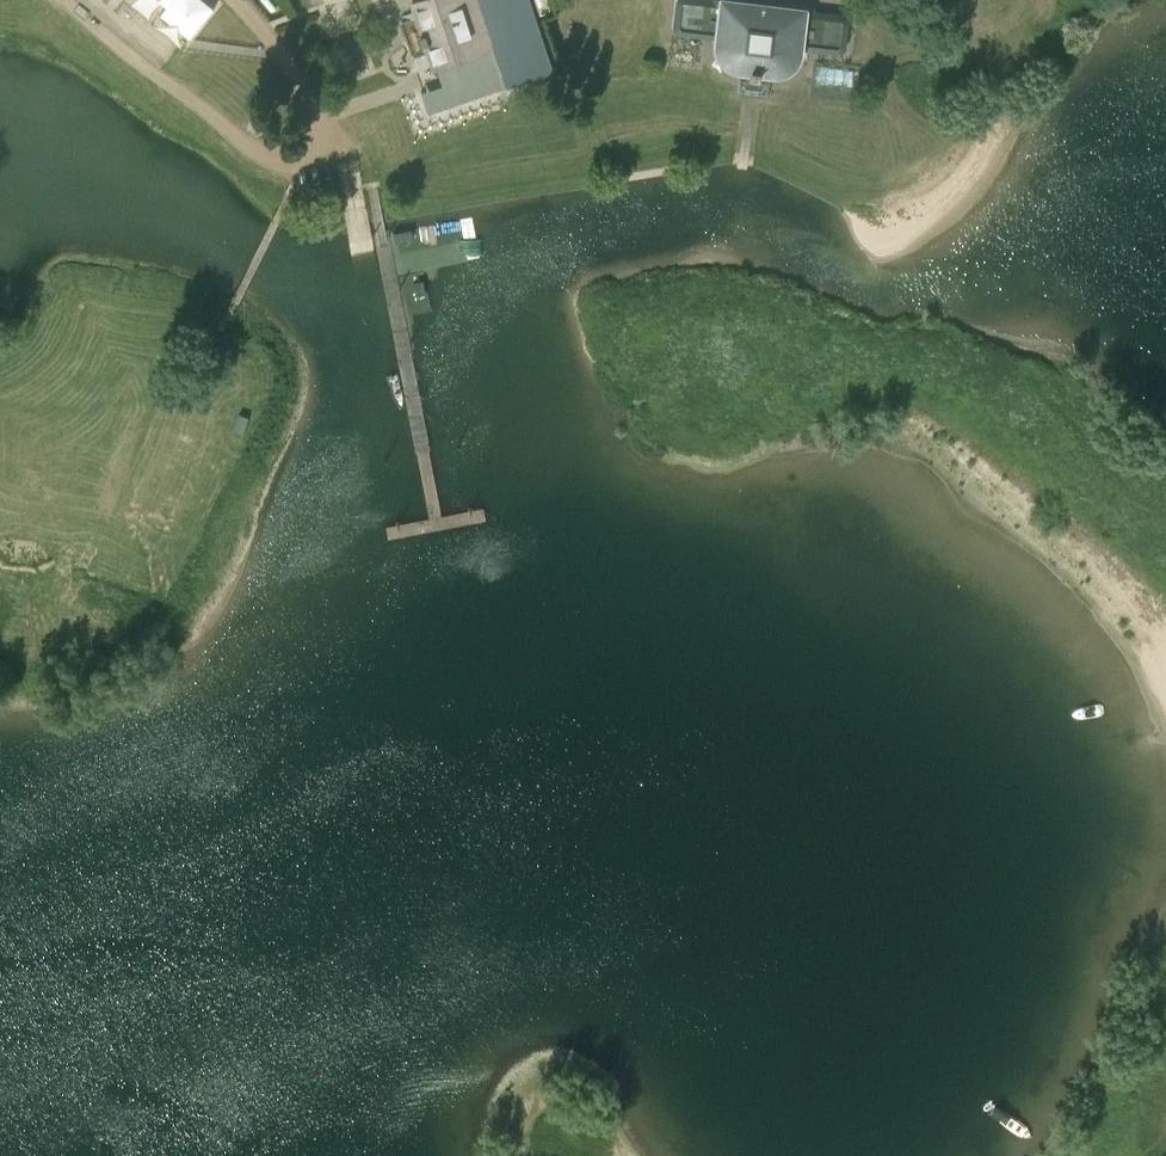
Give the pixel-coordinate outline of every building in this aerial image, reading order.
[(166,7),(160,14),(190,38),(214,9),(203,0),(158,0),(166,7)] [(493,45),(478,0),(414,0),(411,1),(417,18),(402,23),(411,50),(413,56),(428,52),(432,65),(493,45)] [(526,0),(482,0),(507,82),(547,70),(526,0)] [(750,6),(750,2),(749,0),(713,0),(713,1),(701,0),(681,0),(679,2),(676,26),(677,29),(681,31),(717,35),(717,43),(721,51),(727,57),(735,62),(743,63),(743,64),(754,65),(753,69),(761,70),(762,66),(772,67),(772,66),(782,66),(791,62),(798,54),(801,45),(802,41),(837,45),(841,43),(843,41),(845,22),(844,18),(840,17),(814,13),(812,13),(812,10),(811,6),(808,4),(782,1),(779,2),(777,6),(776,9),(756,7),(750,6)]
